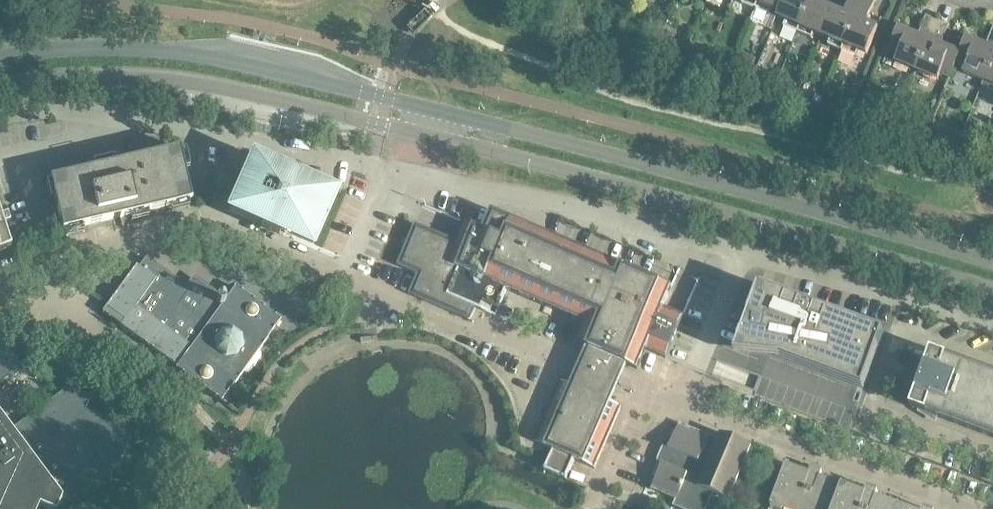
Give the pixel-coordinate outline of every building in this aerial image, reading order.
[(741,3),(755,8),(759,0),(742,0),(741,3)] [(755,8),(769,14),(772,9),(779,12),(780,12),(785,0),(759,0),(755,8)] [(780,12),(779,12),(777,17),(786,21),(784,27),(798,32),(811,0),(785,0),(780,12)] [(823,36),(834,9),(822,4),(823,0),(811,0),(798,32),(811,38),(814,32),(823,36)] [(843,51),(863,0),(850,0),(844,13),(834,9),(823,36),(830,39),(828,45),(843,51)] [(876,0),(863,0),(843,51),(856,56),(858,51),(867,54),(878,27),(866,22),(876,0)] [(937,20),(926,15),(918,35),(898,27),(888,52),(897,56),(895,62),(916,70),(937,20)] [(956,62),(960,52),(959,52),(941,44),(949,25),(937,20),(916,70),(938,79),(940,74),(950,78),(956,62)] [(956,62),(965,66),(963,72),(985,81),(992,62),(992,27),(986,45),(966,37),(959,52),(960,52),(956,62)] [(665,29),(661,39),(670,42),(674,33),(665,29)] [(736,56),(731,69),(748,76),(753,63),(736,56)] [(985,81),(983,86),(992,90),(992,62),(985,81)] [(770,74),(766,81),(773,84),(776,77),(770,74)] [(816,94),(813,101),(819,104),(821,97),(816,94)] [(825,99),(822,105),(830,109),(833,102),(825,99)] [(951,130),(946,142),(957,146),(961,134),(951,130)] [(93,167),(93,169),(49,179),(62,231),(191,201),(186,179),(192,177),(190,169),(184,171),(179,149),(114,164),(114,162),(113,161),(112,160),(111,158),(109,157),(108,156),(105,155),(103,155),(101,156),(99,156),(97,158),(95,159),(94,161),(93,163),(93,165),(93,167)] [(286,171),(285,173),(252,158),(231,207),(262,221),(260,226),(279,234),(281,229),(312,243),(334,194),(301,180),(302,178),(302,177),(302,176),(301,174),(300,172),(299,171),(298,170),(296,169),(295,169),(293,168),(291,169),(290,169),(288,170),(287,170),(286,171)] [(610,402),(611,400),(619,382),(626,365),(637,369),(645,349),(665,358),(683,316),(663,307),(672,287),(491,210),(483,230),(463,221),(454,241),(414,224),(396,266),(416,274),(408,294),(470,321),(478,301),(498,309),(506,290),(583,323),(575,343),(586,347),(578,365),(569,385),(559,380),(532,442),(552,450),(544,470),(566,480),(574,460),(594,468),(621,407),(610,402)] [(3,226),(9,225),(6,217),(1,218),(0,216),(0,251),(10,248),(3,226)] [(250,370),(259,358),(258,351),(268,338),(267,338),(280,320),(234,287),(225,301),(224,298),(221,296),(217,297),(195,280),(187,291),(146,260),(140,268),(136,265),(101,312),(119,325),(120,326),(176,367),(175,368),(221,401),(234,384),(243,371),(247,372),(250,370)] [(738,343),(863,389),(884,333),(759,287),(738,343)] [(930,351),(910,407),(992,438),(992,374),(930,351)] [(13,377),(26,367),(0,356),(0,372),(13,377)] [(33,503),(47,508),(56,508),(61,498),(68,502),(74,489),(81,492),(86,480),(93,483),(98,471),(105,474),(110,462),(117,465),(126,444),(119,441),(126,427),(91,412),(89,415),(85,409),(90,397),(67,387),(59,394),(64,401),(22,433),(25,438),(20,442),(0,415),(0,508),(30,508),(33,503)] [(751,446),(720,432),(715,442),(708,439),(709,436),(679,423),(670,445),(674,447),(666,465),(662,464),(651,489),(676,500),(673,506),(679,508),(724,508),(751,446)] [(809,472),(785,464),(770,505),(772,506),(774,501),(784,505),(782,508),(833,508),(842,485),(820,476),(822,471),(811,467),(809,472)] [(878,492),(867,488),(865,493),(842,485),(833,508),(897,508),(899,506),(876,497),(878,492)]
